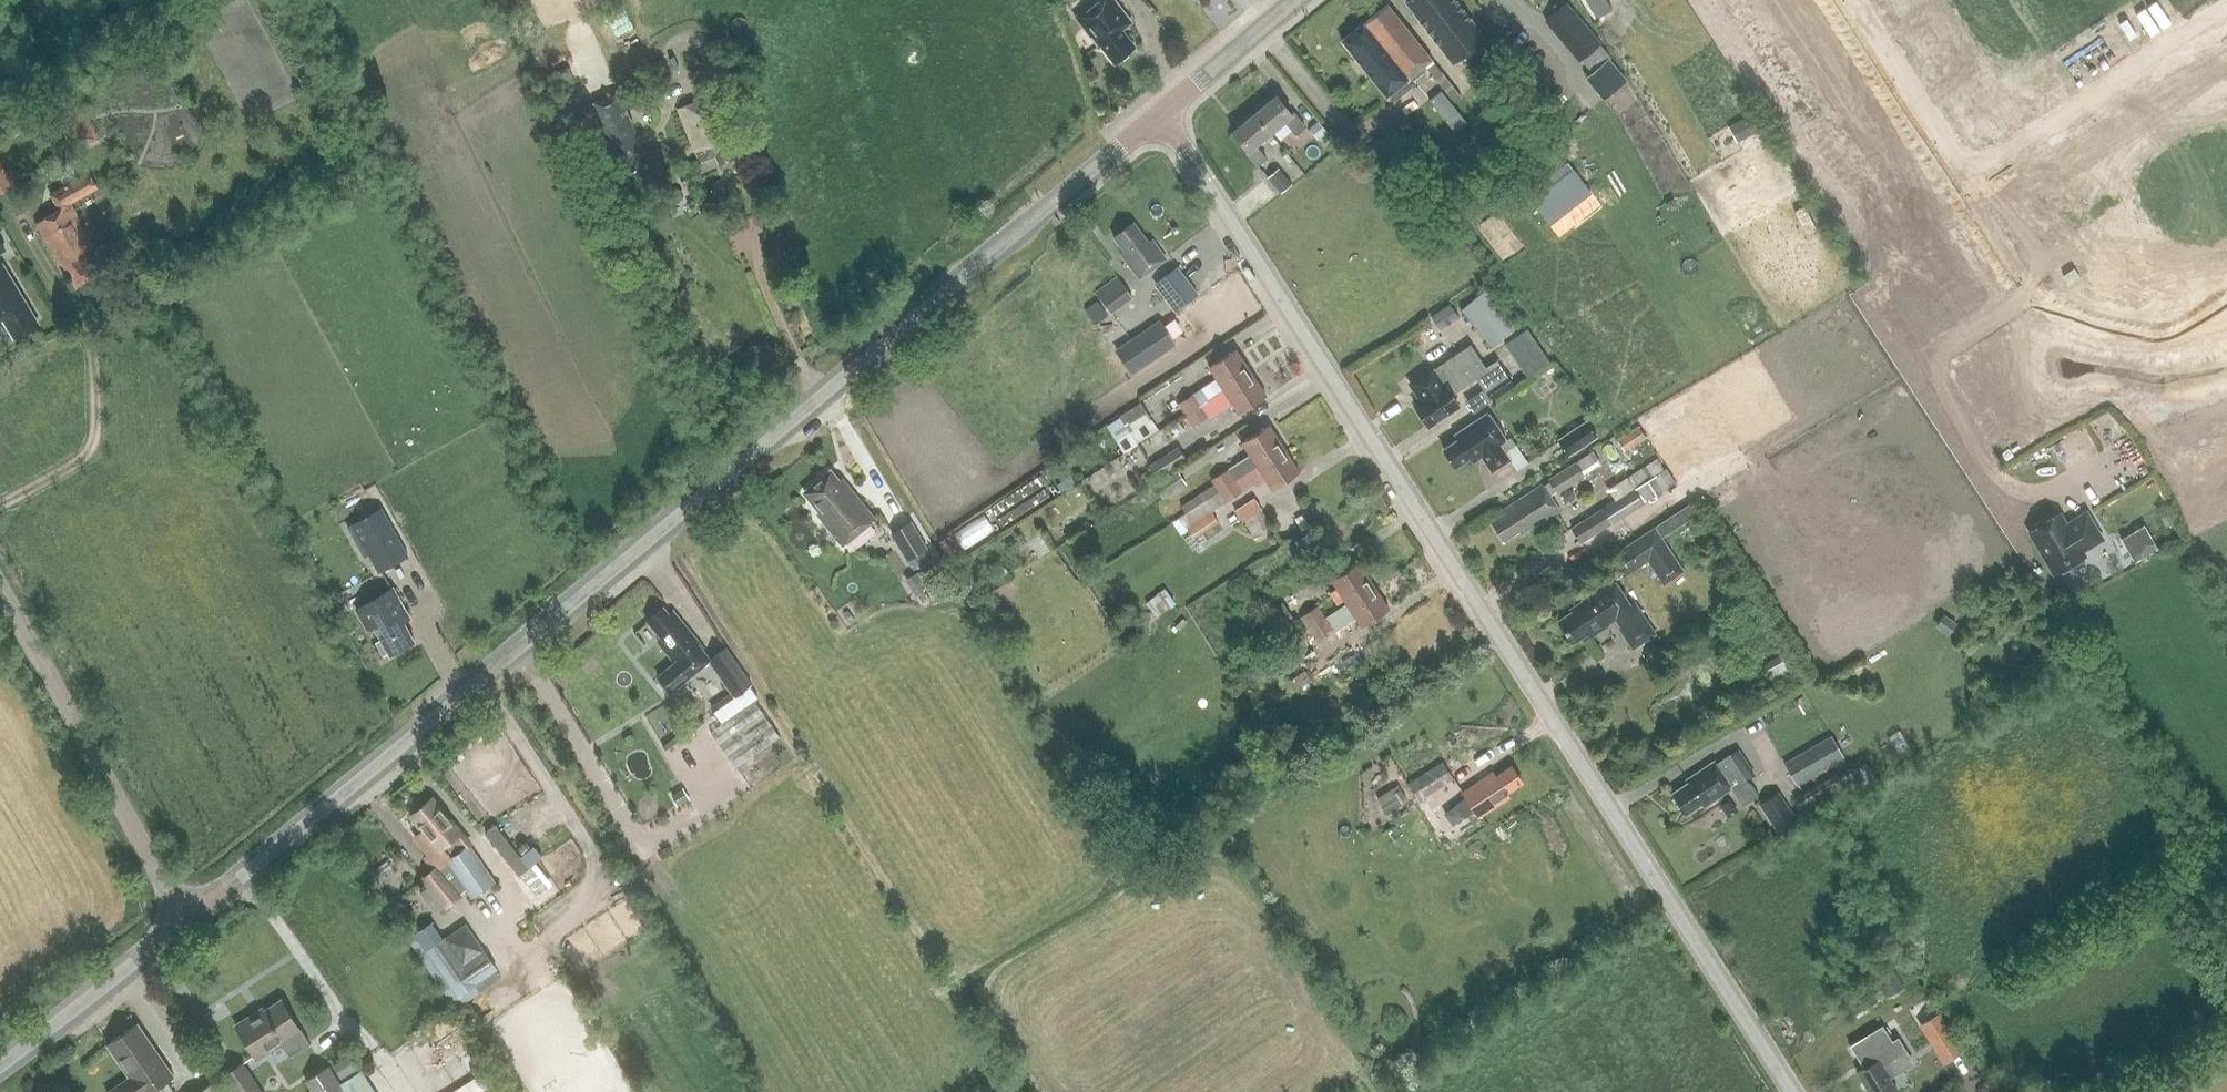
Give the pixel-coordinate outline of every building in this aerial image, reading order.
[(1114,62),(1134,46),(1121,30),(1131,22),(1112,0),(1096,0),(1074,18),(1097,46),(1099,44),(1114,62)] [(1454,0),(1406,0),(1418,17),(1417,17),(1439,46),(1440,45),(1454,63),(1485,39),(1454,0)] [(1540,0),(1517,0),(1527,11),(1540,0)] [(1607,0),(1586,0),(1597,18),(1612,8),(1607,0)] [(1901,16),(1927,0),(1891,0),(1901,16)] [(1936,13),(1956,0),(1927,0),(1936,13)] [(1546,20),(1580,60),(1600,43),(1566,3),(1546,20)] [(1407,80),(1425,66),(1432,59),(1387,4),(1341,40),(1387,96),(1388,95),(1393,100),(1412,85),(1407,80)] [(1461,95),(1432,59),(1425,66),(1454,102),(1461,95)] [(1607,60),(1586,77),(1603,98),(1624,80),(1607,60)] [(542,76),(557,114),(582,174),(643,149),(619,92),(592,103),(591,101),(583,103),(569,66),(542,76)] [(1467,125),(1442,92),(1430,100),(1455,133),(1467,125)] [(733,157),(724,135),(727,133),(712,95),(677,110),(698,163),(713,156),(716,165),(733,157)] [(1276,95),(1254,113),(1270,133),(1285,121),(1296,134),(1305,126),(1293,112),(1292,114),(1276,95)] [(64,113),(84,146),(101,136),(81,103),(64,113)] [(1759,126),(1751,112),(1728,126),(1736,140),(1759,126)] [(1255,145),(1270,133),(1254,113),(1232,132),(1247,150),(1246,152),(1258,166),(1266,159),(1255,145)] [(1317,138),(1326,131),(1319,122),(1310,129),(1317,138)] [(0,132),(0,145),(10,139),(4,129),(0,132)] [(12,186),(0,166),(0,193),(12,186)] [(1278,170),(1268,179),(1281,193),(1290,184),(1278,170)] [(1529,202),(1546,225),(1590,194),(1573,170),(1529,202)] [(98,188),(88,171),(49,193),(58,210),(70,203),(98,188)] [(694,182),(689,173),(678,179),(683,187),(694,182)] [(105,272),(91,248),(94,246),(70,203),(36,224),(60,266),(62,264),(76,288),(105,272)] [(1139,279),(1166,258),(1152,239),(1148,242),(1133,222),(1113,237),(1124,251),(1120,253),(1139,279)] [(1878,254),(1870,240),(1858,248),(1867,261),(1878,254)] [(33,317),(2,264),(0,266),(0,319),(2,317),(14,338),(38,325),(33,317)] [(1177,267),(1158,281),(1178,308),(1197,293),(1177,267)] [(1111,313),(1132,297),(1122,282),(1100,298),(1111,313)] [(1468,303),(1460,310),(1490,347),(1515,327),(1515,326),(1485,290),(1468,303)] [(1432,315),(1442,329),(1459,317),(1449,303),(1432,315)] [(1131,373),(1175,344),(1159,320),(1115,349),(1131,373)] [(1549,361),(1526,328),(1504,343),(1527,376),(1549,361)] [(1451,395),(1476,380),(1490,400),(1513,385),(1497,359),(1486,367),(1473,346),(1435,370),(1434,368),(1411,383),(1421,399),(1414,404),(1429,426),(1459,407),(1451,395)] [(1216,379),(1194,393),(1201,404),(1250,372),(1235,349),(1208,366),(1216,379)] [(1250,372),(1201,404),(1208,416),(1210,418),(1232,403),(1238,413),(1265,396),(1250,372)] [(1194,393),(1178,404),(1185,415),(1201,404),(1194,393)] [(1121,435),(1145,418),(1136,404),(1111,421),(1121,435)] [(1201,404),(1185,415),(1192,426),(1208,416),(1201,404)] [(1476,420),(1476,421),(1456,434),(1459,439),(1444,449),(1455,465),(1470,455),(1473,460),(1481,455),(1491,471),(1509,459),(1499,444),(1505,439),(1487,412),(1476,420)] [(1172,436),(1183,429),(1178,420),(1166,427),(1172,436)] [(1587,420),(1558,440),(1568,454),(1597,435),(1587,420)] [(1235,481),(1283,448),(1268,425),(1241,443),(1249,455),(1227,470),(1211,480),(1214,484),(1180,506),(1186,514),(1219,492),(1219,491),(1235,481)] [(1639,430),(1617,444),(1623,454),(1645,440),(1639,430)] [(1157,478),(1185,459),(1178,448),(1149,467),(1157,478)] [(1218,521),(1212,512),(1255,483),(1257,486),(1266,480),(1272,489),(1299,472),(1283,448),(1235,481),(1219,491),(1219,492),(1186,514),(1180,519),(1193,538),(1218,521)] [(1593,452),(1575,463),(1583,475),(1600,463),(1593,452)] [(1581,542),(1652,498),(1676,483),(1666,467),(1664,469),(1657,458),(1627,476),(1635,489),(1572,528),(1581,542)] [(1558,493),(1584,476),(1575,463),(1549,480),(1550,482),(1544,486),(1542,484),(1505,508),(1508,513),(1492,523),(1503,539),(1519,529),(1522,534),(1559,509),(1549,495),(1556,490),(1558,493)] [(1187,484),(1176,468),(1153,483),(1164,499),(1187,484)] [(874,519),(864,507),(848,488),(845,491),(830,472),(804,493),(820,513),(817,515),(842,547),(874,519)] [(1061,477),(1062,479),(1055,483),(1060,490),(1075,481),(1070,474),(1069,472),(1061,477)] [(1138,476),(1144,485),(1149,482),(1143,473),(1138,476)] [(1086,474),(1079,479),(1082,485),(1090,480),(1086,474)] [(1241,523),(1262,510),(1254,498),(1234,510),(1241,523)] [(1685,571),(1662,538),(1698,513),(1691,502),(1610,556),(1624,577),(1647,561),(1664,585),(1685,571)] [(407,556),(380,509),(354,524),(365,543),(362,545),(378,573),(407,556)] [(2086,555),(2084,551),(2104,539),(2086,510),(2066,522),(2060,511),(2026,531),(2053,575),(2086,555)] [(2172,513),(2162,518),(2166,527),(2176,522),(2172,513)] [(924,542),(934,536),(921,514),(891,532),(914,568),(930,558),(925,551),(928,549),(924,542)] [(2135,562),(2158,548),(2143,524),(2120,538),(2135,562)] [(1298,549),(1309,543),(1304,534),(1293,540),(1298,549)] [(946,536),(940,540),(948,554),(954,550),(946,536)] [(1330,580),(1335,588),(1329,593),(1337,604),(1344,600),(1346,603),(1372,585),(1357,562),(1330,580)] [(925,588),(915,571),(906,576),(915,594),(925,588)] [(1571,611),(1557,621),(1572,643),(1587,633),(1590,637),(1608,625),(1607,623),(1614,618),(1620,627),(1618,628),(1632,648),(1654,634),(1633,602),(1629,605),(1612,579),(1581,599),(1583,600),(1570,609),(1571,611)] [(1388,609),(1372,585),(1346,603),(1347,605),(1340,610),(1348,621),(1355,616),(1361,626),(1388,609)] [(414,642),(401,617),(407,614),(393,588),(356,610),(368,631),(374,627),(390,656),(414,642)] [(1157,617),(1175,603),(1165,590),(1147,604),(1157,617)] [(1281,604),(1257,620),(1267,635),(1291,619),(1281,604)] [(1300,618),(1308,629),(1324,618),(1316,607),(1300,618)] [(702,651),(703,649),(673,612),(668,615),(663,608),(646,621),(662,640),(658,643),(674,663),(657,677),(670,693),(709,661),(733,697),(745,689),(752,684),(724,647),(708,659),(702,651)] [(1957,625),(1944,616),(1936,628),(1949,637),(1957,625)] [(1331,629),(1324,618),(1308,629),(1315,640),(1331,629)] [(1280,671),(1310,651),(1302,637),(1272,657),(1280,671)] [(1772,678),(1793,666),(1784,650),(1763,662),(1772,678)] [(1288,678),(1295,689),(1310,679),(1303,669),(1288,678)] [(753,700),(709,731),(734,768),(736,766),(757,752),(779,736),(753,700)] [(1898,754),(1909,747),(1900,731),(1888,738),(1898,754)] [(1796,784),(1840,759),(1829,738),(1825,741),(1785,764),(1796,784)] [(1687,782),(1671,793),(1685,814),(1701,803),(1703,806),(1730,788),(1742,805),(1756,795),(1745,780),(1750,777),(1754,774),(1737,748),(1715,763),(1713,760),(1685,779),(1687,782)] [(1804,818),(1874,777),(1862,758),(1793,798),(1804,818)] [(1417,803),(1453,779),(1442,762),(1407,786),(1417,803)] [(1504,794),(1520,784),(1510,767),(1494,777),(1491,773),(1461,792),(1465,800),(1472,812),(1476,818),(1507,799),(1504,794)] [(682,788),(670,795),(676,805),(688,798),(682,788)] [(1782,831),(1796,821),(1776,791),(1762,801),(1782,831)] [(1449,799),(1414,820),(1424,836),(1458,815),(1449,799)] [(1727,815),(1736,809),(1729,799),(1720,805),(1727,815)] [(442,862),(465,843),(430,800),(412,816),(424,830),(421,833),(436,850),(433,852),(442,862)] [(1472,812),(1465,800),(1460,804),(1466,816),(1472,812)] [(528,866),(496,824),(486,832),(519,874),(528,866)] [(493,883),(467,845),(442,863),(424,879),(446,906),(465,890),(470,897),(493,883)] [(467,1000),(479,992),(474,985),(497,969),(484,950),(463,963),(434,920),(415,933),(458,998),(463,994),(467,1000)] [(1895,983),(1883,991),(1892,1005),(1904,998),(1895,983)] [(269,1048),(299,1029),(281,999),(263,1010),(261,1008),(235,1025),(256,1060),(270,1051),(269,1048)] [(1939,1014),(1924,1023),(1935,1042),(1950,1032),(1939,1014)] [(173,1076),(137,1024),(106,1044),(129,1076),(106,1091),(149,1091),(155,1088),(158,1091),(173,1091),(166,1081),(173,1076)] [(1849,1045),(1864,1068),(1857,1072),(1869,1091),(1897,1091),(1898,1091),(1889,1078),(1892,1076),(1884,1064),(1906,1050),(1898,1037),(1892,1040),(1882,1025),(1849,1045)] [(340,1076),(357,1065),(349,1055),(333,1065),(340,1076)] [(242,1063),(223,1074),(235,1091),(261,1091),(242,1063)] [(359,1071),(339,1084),(328,1066),(305,1081),(312,1091),(373,1091),(359,1071)] [(447,1091),(478,1091),(493,1084),(485,1070),(447,1091)] [(214,1082),(199,1091),(220,1091),(214,1082)] [(2032,1083),(2019,1091),(2038,1091),(2032,1083)]
